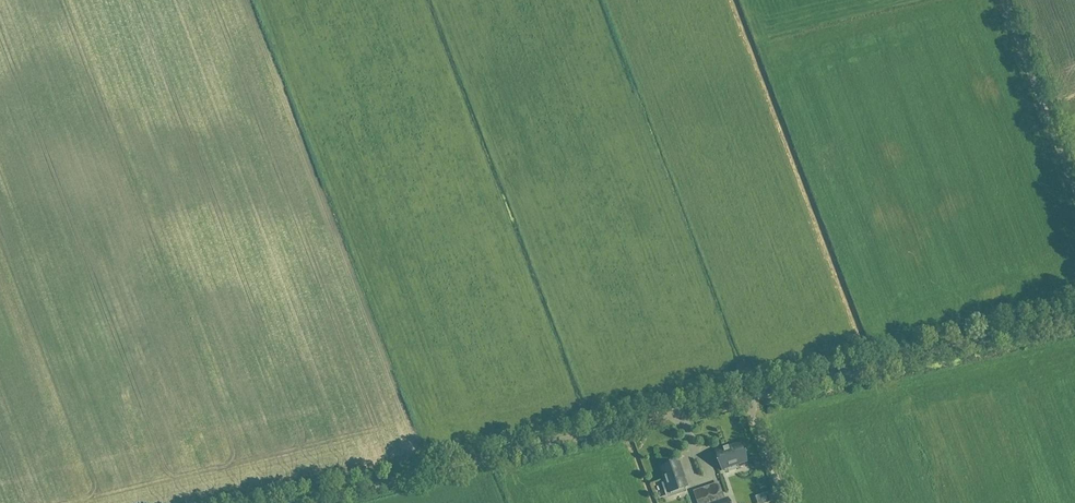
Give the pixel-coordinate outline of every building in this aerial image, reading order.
[(723,450),(716,453),(722,469),(727,468),(728,472),(737,469),(736,464),(746,461),(740,444),(729,448),(728,447),(723,449),(723,450)] [(682,474),(678,463),(662,469),(666,482),(662,483),(665,492),(669,491),(670,493),(686,487),(684,479),(686,479),(684,473),(682,474)] [(712,502),(729,502),(728,498),(725,499),(722,493),(710,497),(712,502)]
